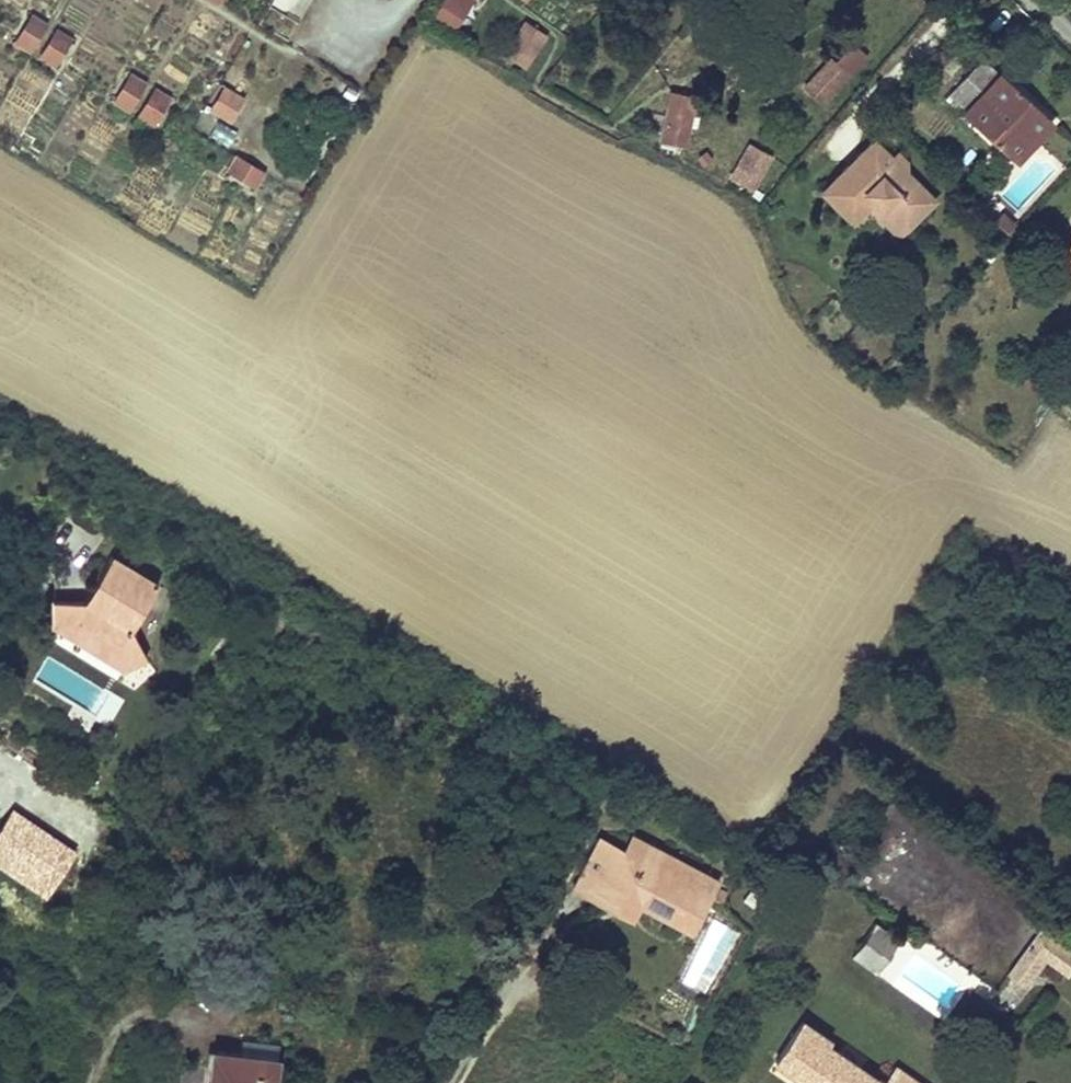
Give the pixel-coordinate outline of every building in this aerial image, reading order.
[(429,15),(457,29),(471,0),(437,0),(429,15)] [(22,35),(36,44),(48,25),(33,16),(22,35)] [(524,70),(547,34),(523,19),(500,54),(524,70)] [(46,50),(60,58),(71,39),(57,30),(46,50)] [(818,108),(868,57),(846,35),(796,87),(818,108)] [(990,64),(955,105),(1017,162),(1055,121),(990,64)] [(121,94),(135,103),(146,84),(132,75),(121,94)] [(222,82),(206,109),(230,123),(246,96),(222,82)] [(654,138),(682,148),(699,99),(672,89),(654,138)] [(144,109),(158,117),(169,98),(155,90),(144,109)] [(863,146),(821,191),(849,218),(866,200),(871,194),(902,223),(929,193),(900,164),(889,154),(872,137),(863,146)] [(748,141),(728,178),(752,192),(773,155),(748,141)] [(896,147),(889,154),(900,164),(906,158),(896,147)] [(254,181),(263,166),(243,155),(235,169),(254,181)] [(871,194),(866,200),(897,229),(902,223),(871,194)] [(158,590),(111,561),(92,592),(99,596),(90,610),(84,606),(52,605),(51,632),(73,633),(112,656),(123,675),(146,662),(131,634),(158,590)] [(99,596),(92,592),(84,606),(90,610),(99,596)] [(112,656),(73,633),(51,632),(123,675),(112,656)] [(636,837),(628,853),(644,861),(652,846),(636,837)] [(710,904),(721,882),(652,846),(644,861),(628,853),(603,840),(584,875),(643,905),(683,926),(698,897),(710,904)] [(643,905),(584,875),(577,889),(635,920),(643,905)] [(695,933),(710,904),(698,897),(683,926),(695,933)] [(889,932),(877,923),(854,957),(866,965),(889,932)] [(1009,971),(1026,983),(1046,955),(1068,972),(1070,968),(1070,954),(1040,931),(1023,951),(1009,971)] [(901,940),(889,932),(866,965),(878,974),(901,940)] [(776,1062),(808,1082),(881,1082),(838,1053),(836,1055),(825,1048),(831,1041),(804,1022),(776,1062)] [(240,1053),(278,1058),(280,1044),(242,1040),(240,1053)] [(208,1082),(276,1082),(278,1058),(240,1053),(212,1050),(208,1082)] [(897,1069),(887,1082),(917,1082),(897,1069)]
